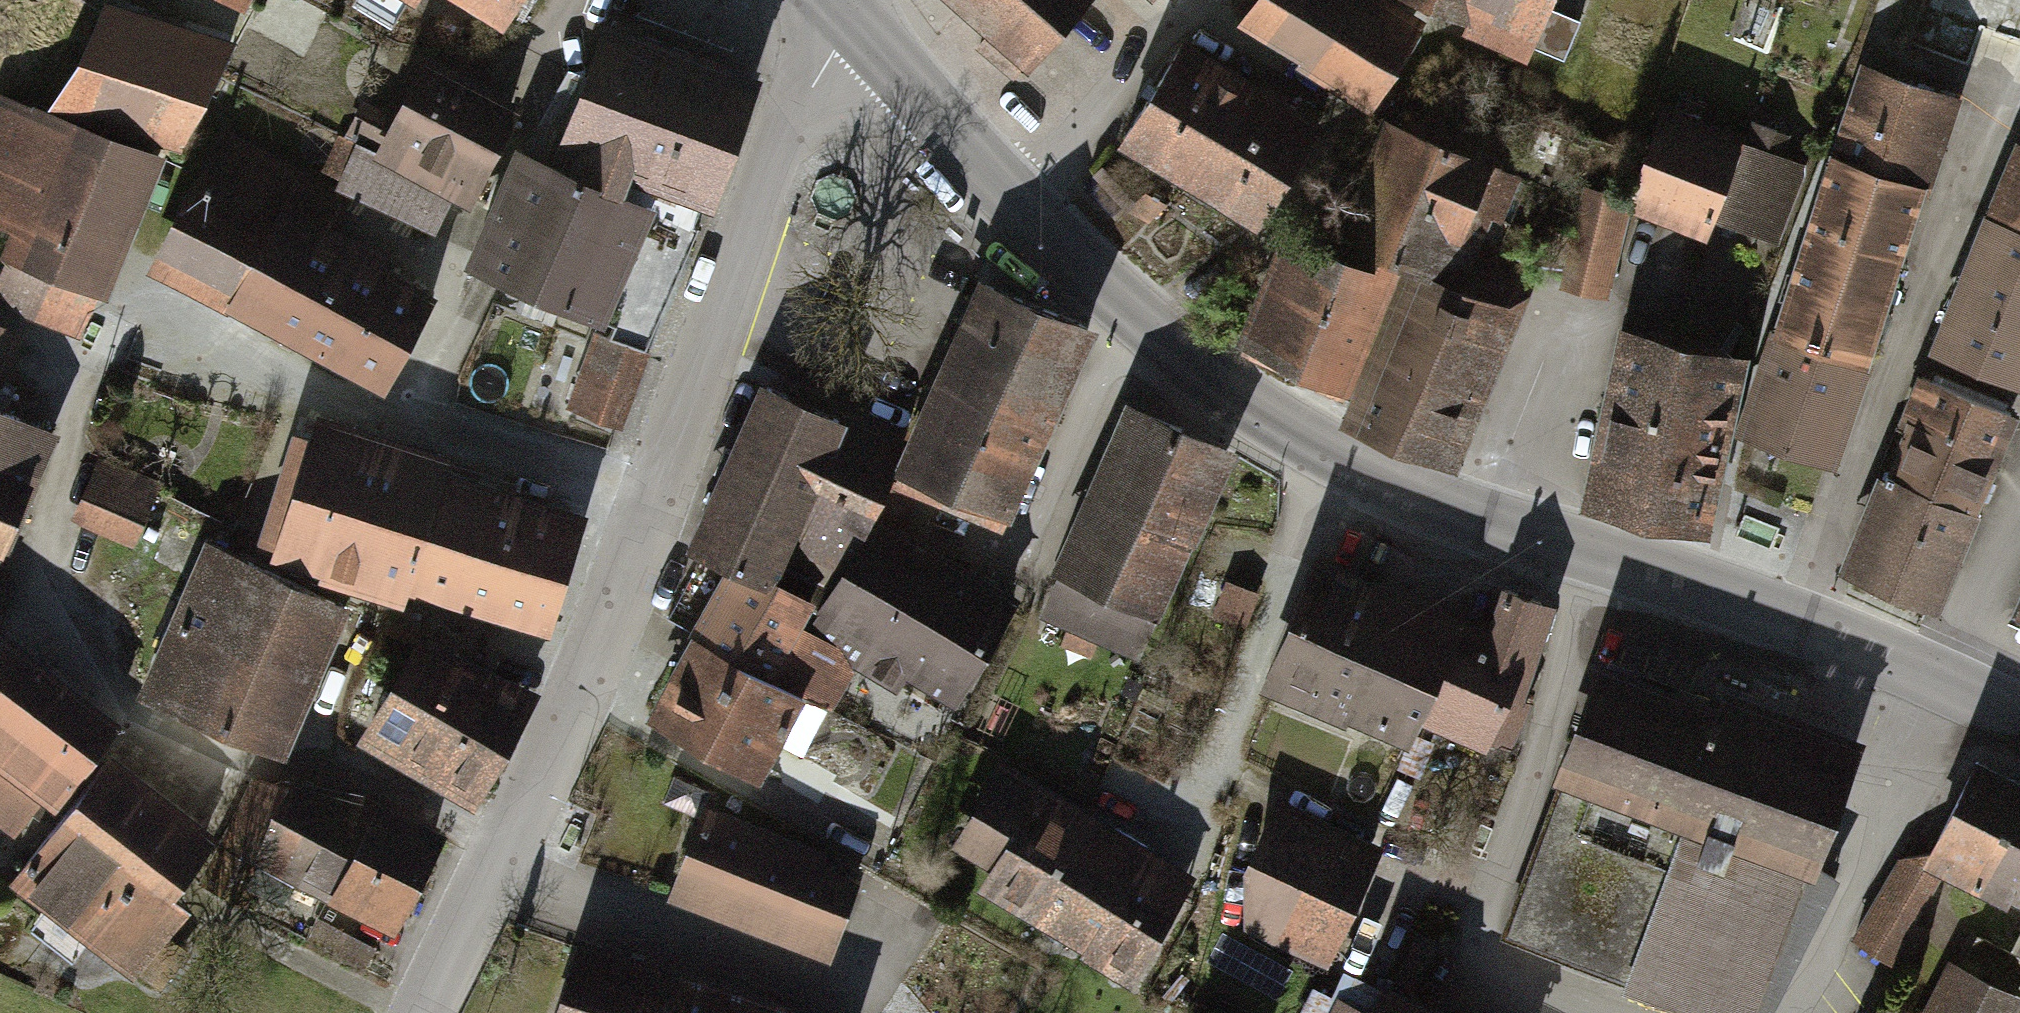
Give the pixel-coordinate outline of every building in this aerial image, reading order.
[(230,10),(236,0),(213,0),(230,10)] [(475,28),(491,0),(429,0),(475,28)] [(1043,67),(1098,4),(1093,0),(965,0),(1043,67)] [(1213,40),(1345,112),(1399,25),(1498,66),(1508,48),(1570,67),(1597,0),(1234,0),(1213,40)] [(679,211),(738,76),(565,1),(525,93),(532,151),(550,155),(541,175),(489,152),(439,266),(570,322),(628,189),(679,211)] [(225,54),(110,16),(63,98),(184,145),(225,54)] [(1180,190),(1239,85),(1168,45),(1109,151),(1180,190)] [(501,109),(397,52),(335,165),(439,222),(501,109)] [(1965,106),(1860,71),(1738,441),(1842,475),(1965,106)] [(1251,231),(1311,125),(1239,85),(1180,190),(1251,231)] [(11,105),(0,131),(0,221),(23,230),(0,284),(0,288),(75,319),(141,159),(11,105)] [(1600,202),(1573,197),(1546,289),(1599,302),(1622,224),(1684,248),(1695,226),(1763,254),(1793,173),(1639,113),(1600,202)] [(1400,289),(1336,434),(1447,482),(1537,276),(1484,256),(1512,182),(1376,126),(1327,254),(1400,289)] [(388,387),(431,304),(315,244),(338,200),(231,145),(165,272),(388,387)] [(2017,152),(1933,367),(2019,401),(2019,153),(2017,152)] [(1384,297),(1270,247),(1221,357),(1335,408),(1384,297)] [(1101,315),(979,260),(883,469),(1005,524),(1101,315)] [(0,328),(0,380),(18,335),(0,328)] [(638,355),(586,337),(558,419),(610,437),(638,355)] [(1591,498),(1637,508),(1669,346),(1626,337),(1591,498)] [(1669,346),(1637,508),(1701,522),(1738,362),(1669,346)] [(2009,412),(1929,380),(1850,575),(1930,607),(2009,412)] [(902,534),(912,508),(877,488),(877,440),(733,386),(659,551),(702,573),(622,725),(740,788),(784,703),(817,721),(841,674),(934,718),(1010,607),(902,534)] [(1225,439),(1117,397),(1053,560),(1161,602),(1225,439)] [(45,428),(0,410),(0,539),(45,428)] [(574,523),(296,438),(261,552),(389,591),(393,578),(543,623),(574,523)] [(154,488),(102,468),(83,516),(136,536),(154,488)] [(330,603),(211,548),(144,690),(264,746),(330,603)] [(1494,764),(1546,616),(1476,591),(1465,625),(1285,562),(1270,605),(1227,590),(1214,626),(1245,637),(1223,702),(1394,762),(1404,733),(1494,764)] [(2010,615),(2019,620),(2019,593),(2010,615)] [(515,692),(396,625),(333,737),(452,804),(515,692)] [(44,790),(58,801),(114,728),(7,647),(0,656),(0,819),(14,829),(44,790)] [(1602,671),(1501,934),(1707,1012),(1751,1012),(1842,775),(1806,761),(1816,735),(1720,699),(1714,713),(1602,671)] [(1186,873),(982,758),(933,845),(978,871),(956,909),(1115,999),(1186,873)] [(1944,861),(2019,900),(2019,785),(1975,762),(1930,851),(1899,857),(1854,937),(1889,960),(1944,861)] [(205,840),(104,763),(18,876),(159,984),(184,951),(157,931),(179,902),(165,892),(205,840)] [(265,851),(391,915),(431,836),(350,795),(258,779),(206,882),(240,899),(265,851)] [(1366,854),(1255,802),(1199,920),(1310,972),(1366,854)] [(849,870),(689,807),(651,904),(811,966),(849,870)] [(550,937),(525,1012),(788,1012),(550,937)] [(1936,959),(1908,1012),(1999,1012),(2007,996),(1936,959)] [(1344,982),(1330,1012),(1414,1012),(1344,982)]
